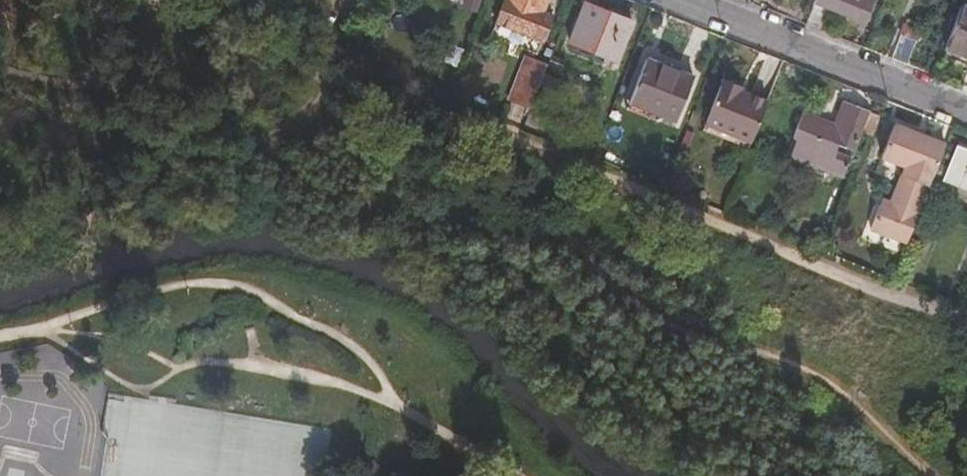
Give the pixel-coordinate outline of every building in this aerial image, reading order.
[(497,20),(544,38),(554,16),(544,12),(548,0),(504,0),(497,20)] [(812,26),(825,32),(834,8),(870,21),(878,0),(821,0),(812,26)] [(621,63),(637,21),(588,2),(573,44),(621,63)] [(948,50),(966,57),(966,6),(965,5),(948,50)] [(893,58),(909,65),(915,51),(919,39),(904,32),(893,58)] [(677,118),(693,75),(645,57),(629,100),(677,118)] [(515,102),(533,109),(534,105),(545,76),(549,66),(531,60),(515,102)] [(545,76),(534,105),(549,110),(559,82),(545,76)] [(742,137),(754,142),(770,102),(741,91),(742,88),(723,80),(706,124),(742,137)] [(864,131),(876,136),(884,116),(847,102),(837,130),(828,126),(828,123),(805,114),(795,139),(799,141),(793,157),(846,178),(864,131)] [(739,144),(742,137),(706,124),(704,131),(739,144)] [(909,244),(949,146),(899,127),(886,159),(909,169),(894,205),(893,210),(882,206),(873,229),(909,244)] [(956,148),(944,178),(966,187),(966,152),(956,148)] [(687,180),(676,175),(671,189),(682,193),(687,180)] [(893,210),(894,205),(884,201),(882,206),(893,210)]
